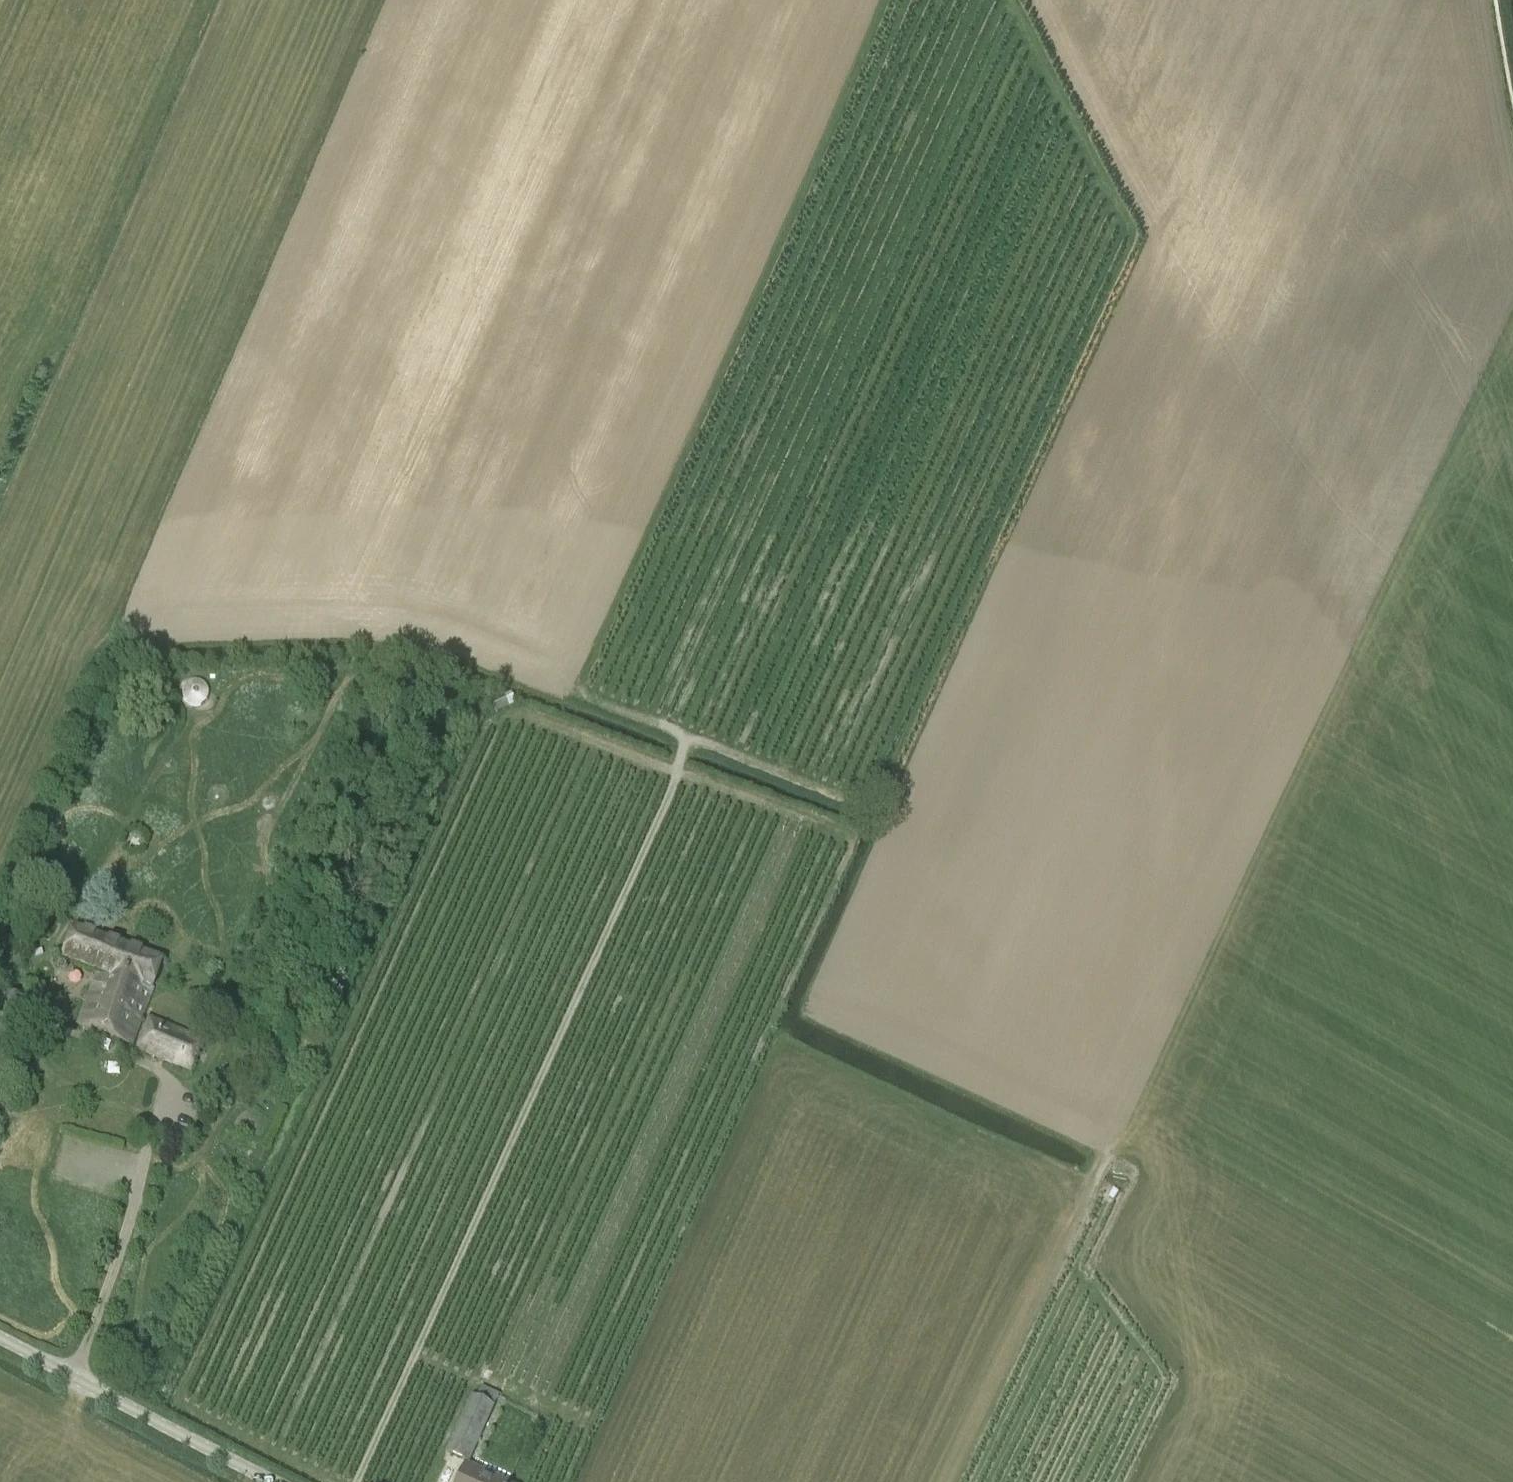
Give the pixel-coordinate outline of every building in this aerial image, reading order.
[(188,705),(193,707),(198,707),(203,705),(206,701),(208,696),(208,691),(206,686),(202,683),(197,681),(192,681),(187,683),(184,687),(182,692),(182,697),(184,702),(188,705)] [(492,703),(495,712),(514,704),(511,695),(492,703)] [(140,992),(142,987),(153,991),(164,960),(73,926),(60,961),(95,975),(93,983),(91,983),(76,1026),(133,1048),(151,996),(140,992)] [(149,1017),(135,1051),(190,1072),(203,1038),(149,1017)] [(445,1453),(468,1462),(494,1407),(493,1406),(499,1395),(481,1388),(476,1400),(470,1397),(445,1453)] [(465,1464),(458,1481),(507,1481),(465,1464)]
